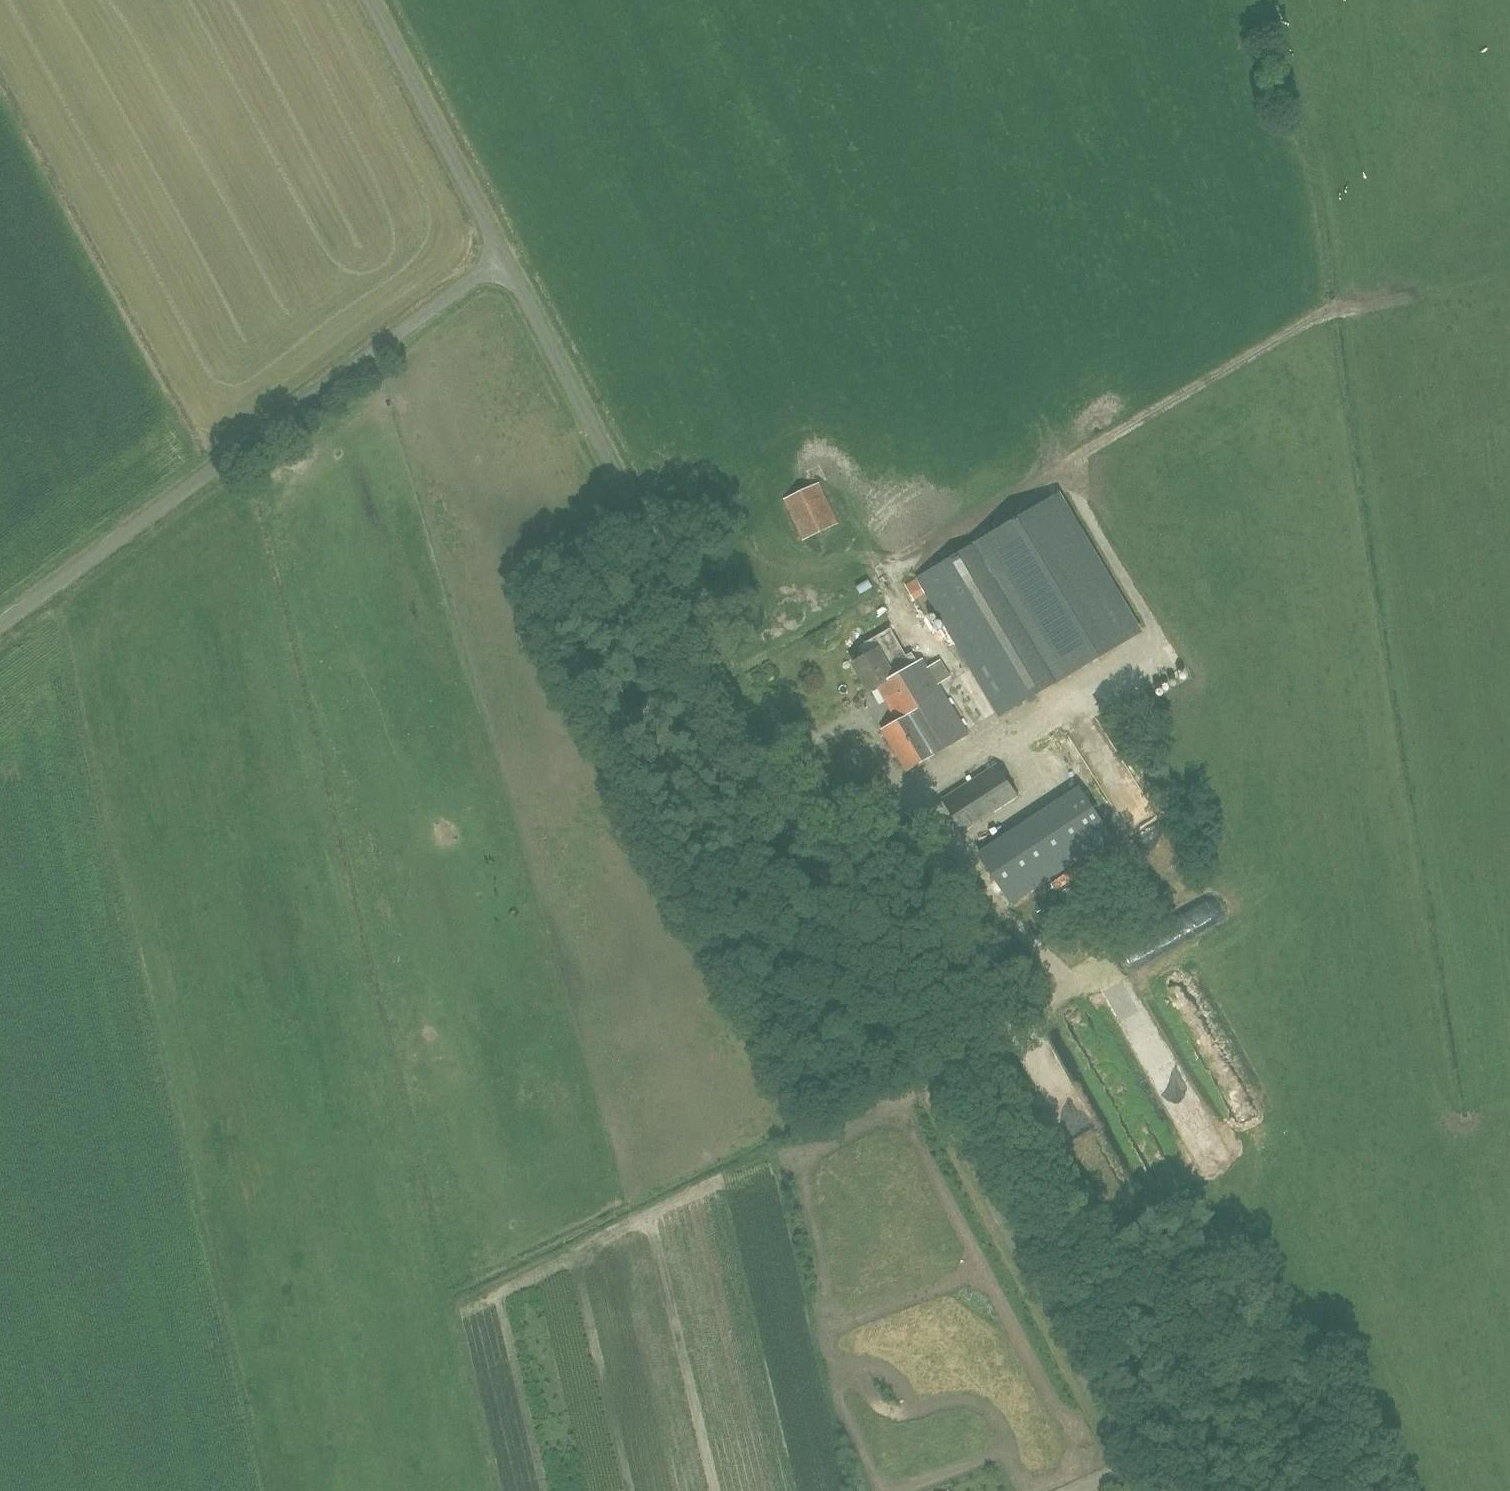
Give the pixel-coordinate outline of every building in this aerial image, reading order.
[(838,524),(819,484),(785,500),(804,540),(838,524)] [(1140,632),(1058,494),(919,577),(905,586),(914,601),(928,593),(1001,715),(1140,632)] [(853,663),(870,691),(878,686),(898,720),(883,729),(907,770),(968,734),(924,659),(895,676),(878,648),(853,663)] [(965,832),(1019,796),(997,764),(943,800),(965,832)] [(1113,837),(1081,790),(1063,802),(1095,849),(1113,837)]
